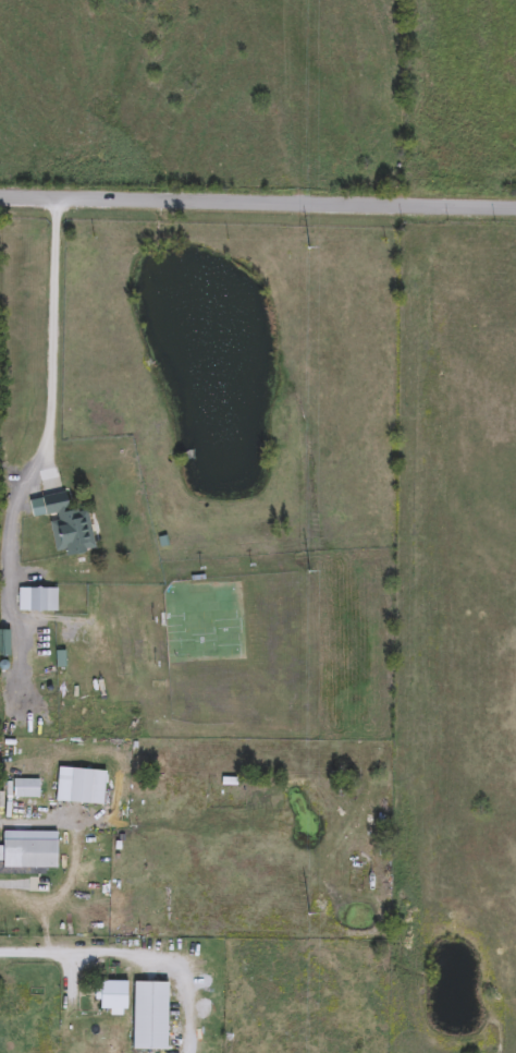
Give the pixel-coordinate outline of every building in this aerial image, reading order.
[(66,493),(42,498),(47,517),(65,512),(69,524),(58,526),(59,534),(53,536),(58,553),(82,547),(84,554),(87,553),(86,549),(96,547),(88,513),(72,517),(66,493)] [(59,590),(59,614),(20,614),(20,590),(59,590)] [(95,807),(72,807),(72,772),(95,772),(95,807)] [(40,799),(13,799),(13,782),(40,782),(40,799)] [(60,835),(60,871),(4,871),(4,835),(60,835)] [(131,983),(131,1010),(102,1010),(102,983),(131,983)] [(171,983),(171,1052),(134,1052),(134,983),(171,983)]
